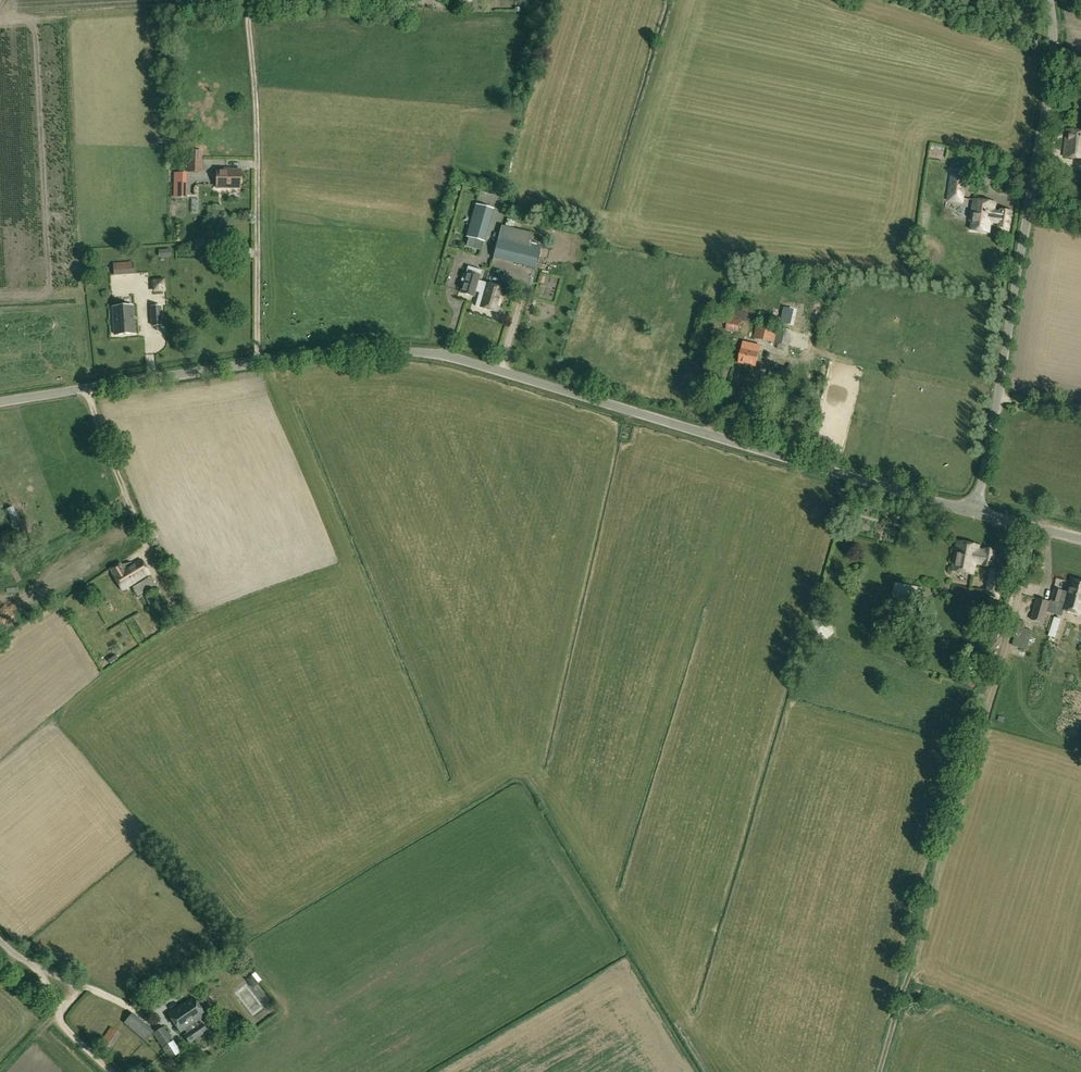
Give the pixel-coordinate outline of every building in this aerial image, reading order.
[(1064,157),(1080,159),(1080,131),(1067,130),(1064,157)] [(188,151),(188,173),(202,173),(203,151),(188,151)] [(227,169),(217,168),(216,188),(240,188),(241,170),(227,169)] [(950,175),(947,196),(964,198),(967,176),(952,174),(952,175),(950,175)] [(174,185),(174,197),(187,197),(187,185),(174,185)] [(998,227),(1009,229),(1012,211),(1001,210),(1000,215),(994,214),(996,203),(974,199),(969,230),(989,233),(991,224),(992,224),(993,222),(999,223),(998,227)] [(490,208),(476,204),(466,237),(480,241),(490,208)] [(534,234),(501,226),(493,258),(536,268),(541,245),(532,243),(534,234)] [(226,256),(226,245),(224,245),(224,235),(218,235),(218,243),(215,243),(215,246),(209,246),(209,256),(226,256)] [(113,263),(114,276),(135,274),(134,261),(113,263)] [(158,284),(159,268),(147,268),(147,283),(158,284)] [(466,282),(463,294),(475,297),(477,292),(481,293),(477,306),(497,312),(504,289),(487,284),(480,282),(483,272),(470,268),(468,276),(465,275),(464,281),(466,282)] [(106,284),(108,293),(119,290),(117,281),(106,284)] [(737,332),(740,320),(754,322),(757,308),(732,302),(728,317),(729,317),(726,330),(737,332)] [(160,306),(151,307),(153,326),(162,325),(160,306)] [(134,334),(133,307),(113,308),(115,335),(134,334)] [(753,339),(774,343),(778,327),(756,323),(753,339)] [(779,327),(775,343),(789,347),(793,331),(779,327)] [(760,346),(743,342),(739,363),(755,366),(760,346)] [(957,542),(952,570),(974,574),(976,563),(992,566),(995,551),(986,549),(985,553),(978,552),(979,546),(957,542)] [(120,563),(110,569),(122,590),(135,582),(149,574),(141,559),(124,569),(120,563)] [(1005,570),(991,568),(986,594),(999,600),(1005,570)] [(954,572),(953,579),(963,581),(964,573),(954,572)] [(133,587),(138,596),(156,586),(150,577),(133,587)] [(1048,612),(1061,615),(1063,609),(1080,614),(1080,583),(1072,580),(1069,589),(1068,588),(1066,592),(1063,591),(1055,589),(1052,601),(1050,602),(1048,612)] [(892,601),(918,605),(921,587),(896,583),(892,601)] [(1044,624),(1050,602),(1037,598),(1031,620),(1044,624)] [(810,624),(811,636),(826,640),(833,633),(831,620),(818,615),(810,624)] [(237,991),(250,1014),(267,1004),(250,973),(245,976),(249,984),(237,991)] [(185,1036),(189,1043),(207,1031),(203,1024),(198,1028),(195,1023),(205,1016),(194,998),(168,1014),(180,1033),(187,1028),(190,1032),(185,1036)] [(124,1023),(145,1042),(154,1032),(132,1014),(124,1023)] [(170,1060),(181,1053),(173,1041),(163,1026),(153,1034),(170,1060)] [(108,1053),(120,1035),(110,1027),(98,1045),(108,1053)]
